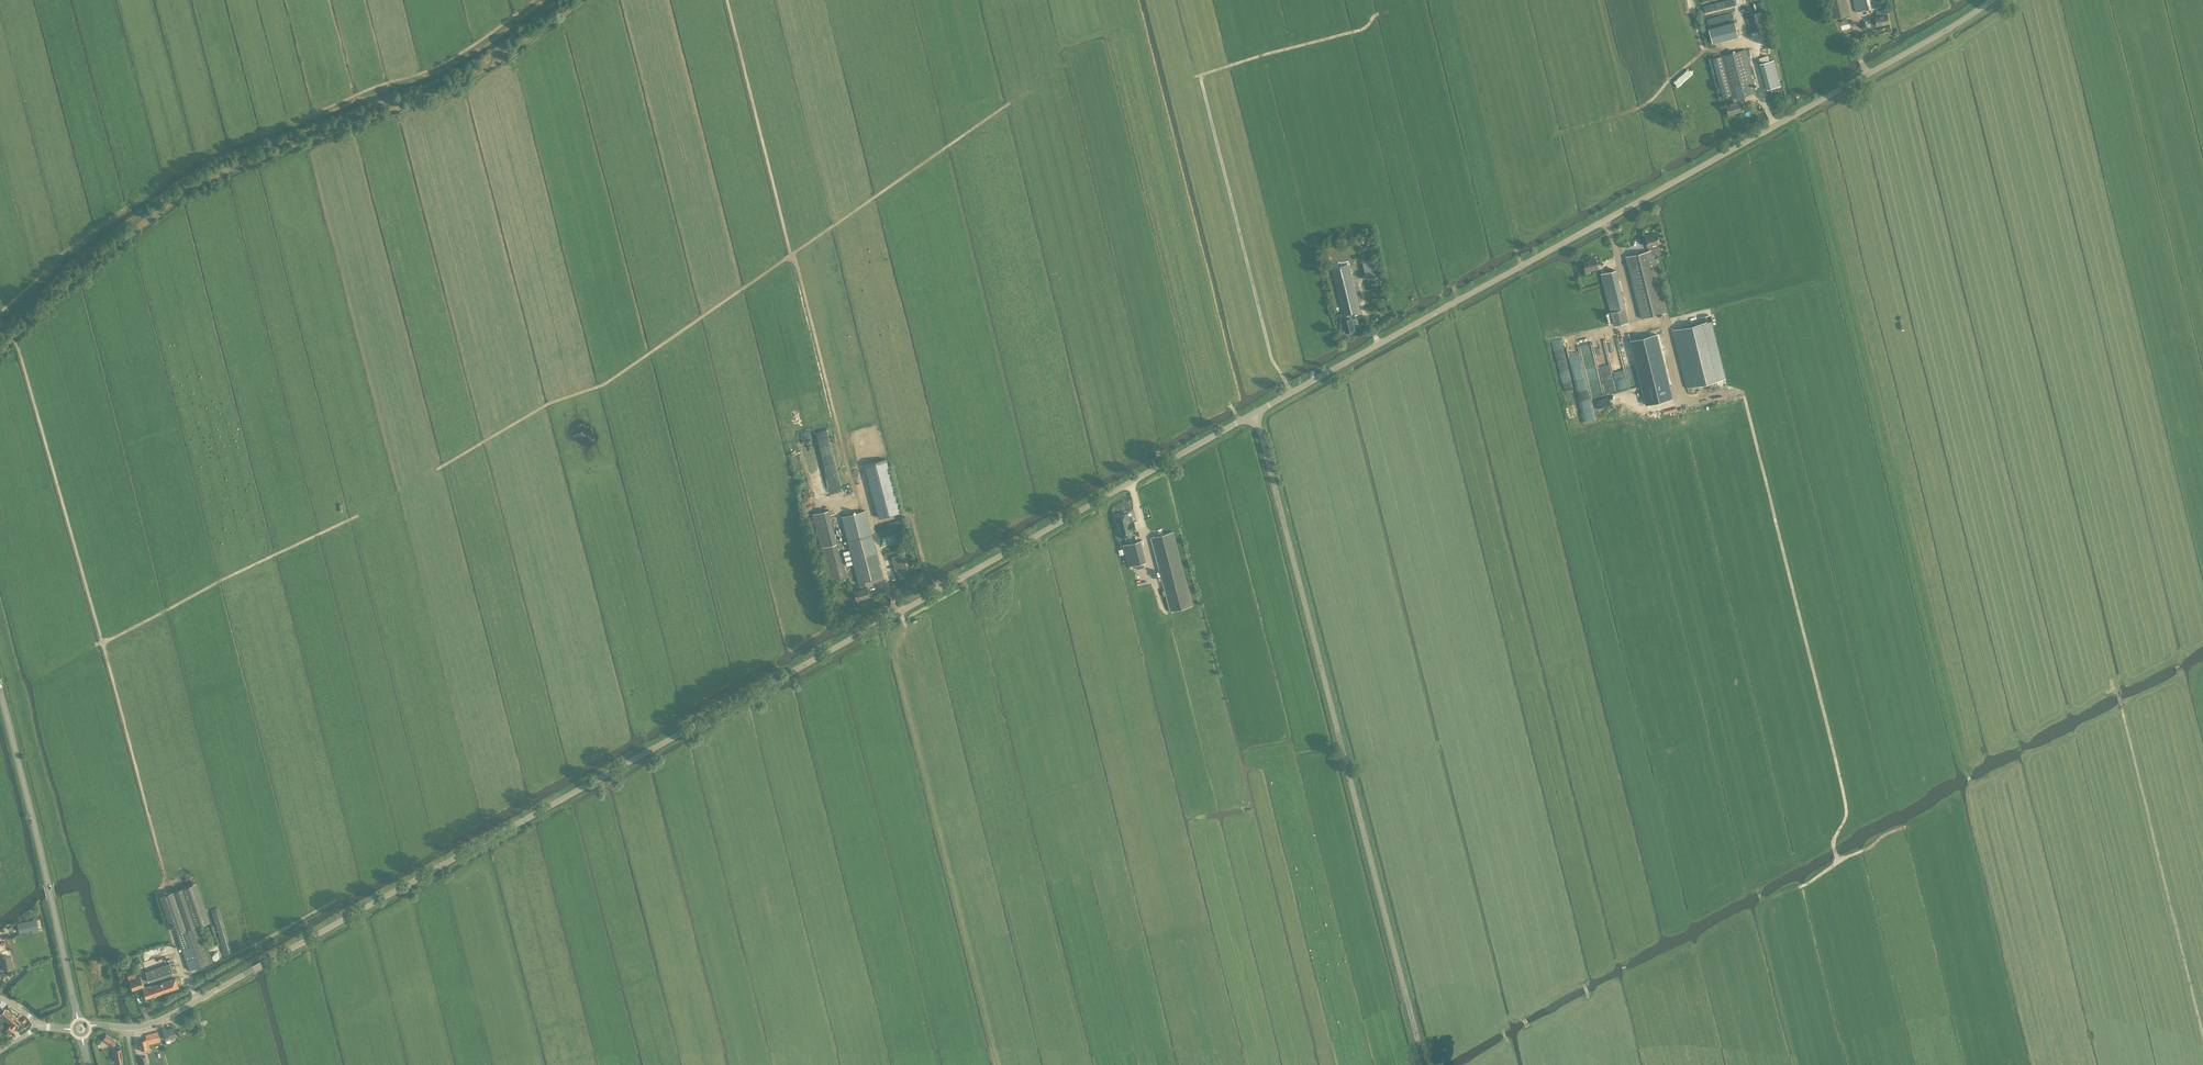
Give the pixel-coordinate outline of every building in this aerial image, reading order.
[(1846,0),(1829,0),(1833,18),(1849,14),(1846,0)] [(1875,8),(1884,6),(1882,0),(1853,0),(1856,13),(1875,8)] [(1876,8),(1878,16),(1875,17),(1877,26),(1889,23),(1887,14),(1884,15),(1882,7),(1876,8)] [(1739,37),(1735,23),(1709,30),(1713,44),(1739,37)] [(1723,97),(1731,95),(1732,99),(1733,99),(1737,97),(1756,92),(1745,49),(1720,56),(1712,58),(1723,97)] [(1760,64),(1767,89),(1781,86),(1774,60),(1760,64)] [(1738,102),(1737,97),(1733,99),(1734,103),(1726,105),(1729,114),(1741,111),(1739,101),(1738,102)] [(1648,246),(1649,251),(1652,250),(1653,255),(1657,254),(1655,247),(1653,247),(1652,245),(1660,243),(1658,234),(1653,235),(1650,236),(1650,234),(1645,235),(1648,246)] [(1641,318),(1646,317),(1667,311),(1653,255),(1652,250),(1649,251),(1625,256),(1641,318)] [(1596,258),(1591,259),(1592,261),(1589,261),(1584,263),(1586,271),(1598,268),(1596,258)] [(1372,260),(1363,262),(1366,277),(1376,274),(1372,260)] [(1332,270),(1343,316),(1361,311),(1350,265),(1332,270)] [(1615,270),(1601,274),(1614,324),(1628,321),(1615,270)] [(1700,323),(1673,330),(1687,388),(1714,381),(1725,379),(1709,315),(1701,317),(1702,323),(1700,323)] [(1351,318),(1344,320),(1346,331),(1354,329),(1351,318)] [(1673,397),(1657,334),(1630,340),(1646,404),(1673,397)] [(1662,405),(1664,410),(1679,405),(1678,400),(1662,405)] [(1663,417),(1670,415),(1669,412),(1675,411),(1674,408),(1662,411),(1663,417)] [(880,460),(865,464),(869,479),(879,518),(900,512),(890,474),(886,459),(880,460)] [(858,583),(860,582),(864,581),(882,576),(871,534),(872,534),(866,511),(841,517),(847,541),(858,583)] [(1116,516),(1121,537),(1133,534),(1132,530),(1136,529),(1133,521),(1130,522),(1127,513),(1116,516)] [(1151,537),(1170,611),(1192,605),(1173,532),(1151,537)] [(1131,565),(1132,568),(1134,567),(1134,565),(1145,562),(1139,540),(1123,545),(1126,554),(1129,566),(1131,565)] [(837,543),(821,547),(829,576),(830,580),(846,576),(837,543)] [(850,550),(843,551),(846,568),(854,567),(850,550)] [(903,554),(892,557),(896,572),(907,569),(903,554)] [(864,581),(860,582),(860,585),(857,586),(858,590),(854,591),(857,600),(869,597),(867,587),(866,587),(864,581)] [(174,924),(177,932),(199,925),(200,926),(210,922),(206,909),(197,884),(197,883),(159,896),(169,925),(174,924)] [(32,933),(39,932),(36,917),(33,918),(33,920),(18,923),(19,933),(32,930),(32,933)] [(176,933),(181,947),(188,970),(212,962),(200,926),(199,925),(177,932),(176,933)] [(0,935),(0,951),(0,952),(1,951),(2,957),(9,956),(8,950),(11,950),(8,934),(0,935)] [(1,957),(4,970),(12,969),(10,956),(1,957)] [(149,982),(173,973),(170,963),(145,971),(149,982)] [(142,986),(143,989),(152,985),(152,984),(145,986),(145,985),(143,985),(140,975),(136,977),(135,973),(128,976),(129,979),(132,989),(142,986)] [(152,985),(143,989),(142,989),(146,999),(179,988),(176,978),(152,985)] [(10,1023),(16,1018),(5,1009),(4,1009),(1,1014),(0,1015),(10,1023)] [(20,1021),(16,1018),(10,1023),(11,1024),(7,1029),(11,1033),(17,1025),(18,1026),(21,1023),(20,1022),(20,1021)] [(174,1027),(163,1030),(165,1039),(176,1036),(174,1027)] [(146,1039),(138,1041),(140,1049),(148,1047),(147,1044),(160,1041),(158,1031),(145,1035),(146,1039)] [(106,1035),(103,1041),(113,1047),(114,1048),(115,1045),(114,1045),(116,1041),(106,1035)] [(120,1044),(117,1042),(114,1048),(117,1063),(123,1062),(120,1044)]
